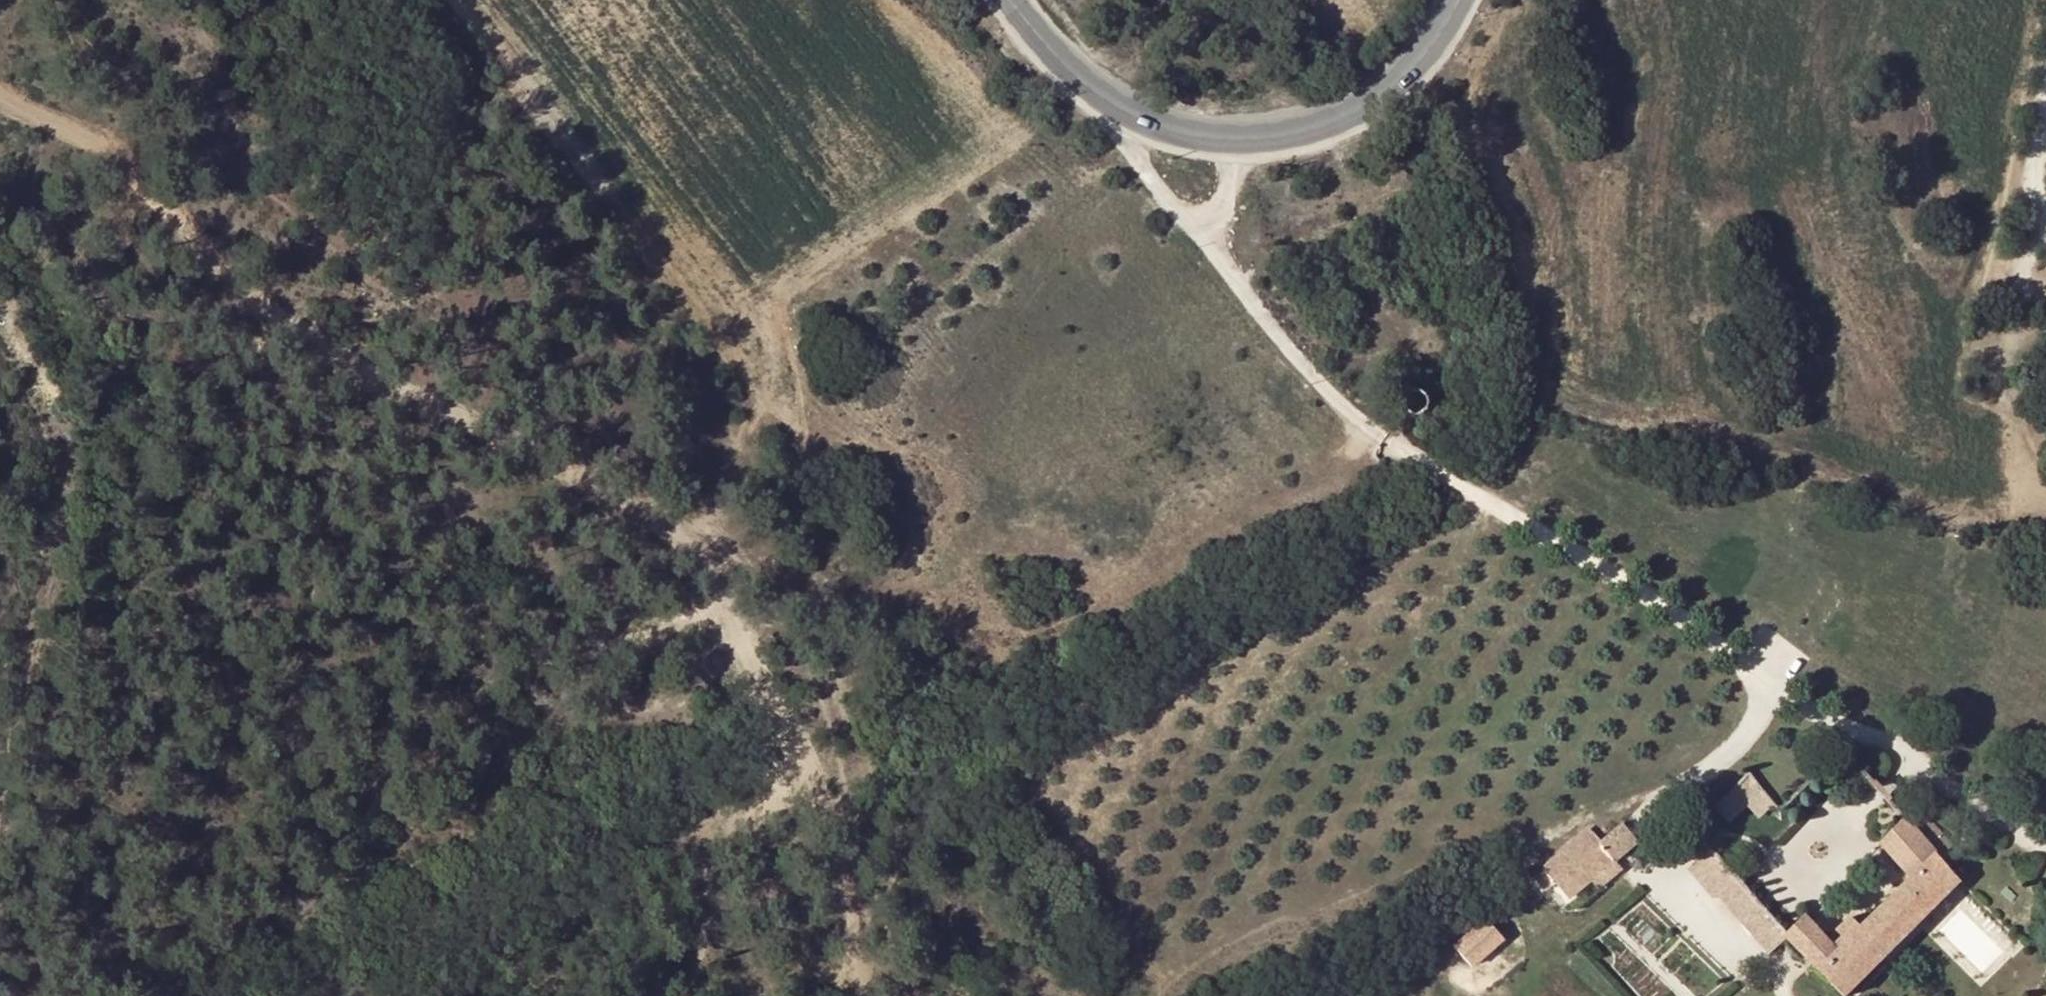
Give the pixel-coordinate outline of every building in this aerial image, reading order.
[(1772,808),(1739,774),(1675,837),(1688,852),(1733,808),(1766,842),(1802,808),(1789,794),(1772,808)] [(1919,914),(1952,881),(1888,814),(1856,845),(1897,891),(1919,914)] [(1766,934),(1754,921),(1693,856),(1671,875),(1746,954),(1766,934)] [(1568,864),(1517,915),(1591,878),(1586,872),(1579,877),(1568,864)] [(1559,937),(1582,914),(1603,894),(1591,878),(1517,915),(1530,931),(1543,920),(1559,937)] [(1919,914),(1897,891),(1846,940),(1795,884),(1754,921),(1766,934),(1825,995),(1831,995),(1919,914)] [(1432,958),(1452,980),(1502,935),(1482,913),(1432,958)]
